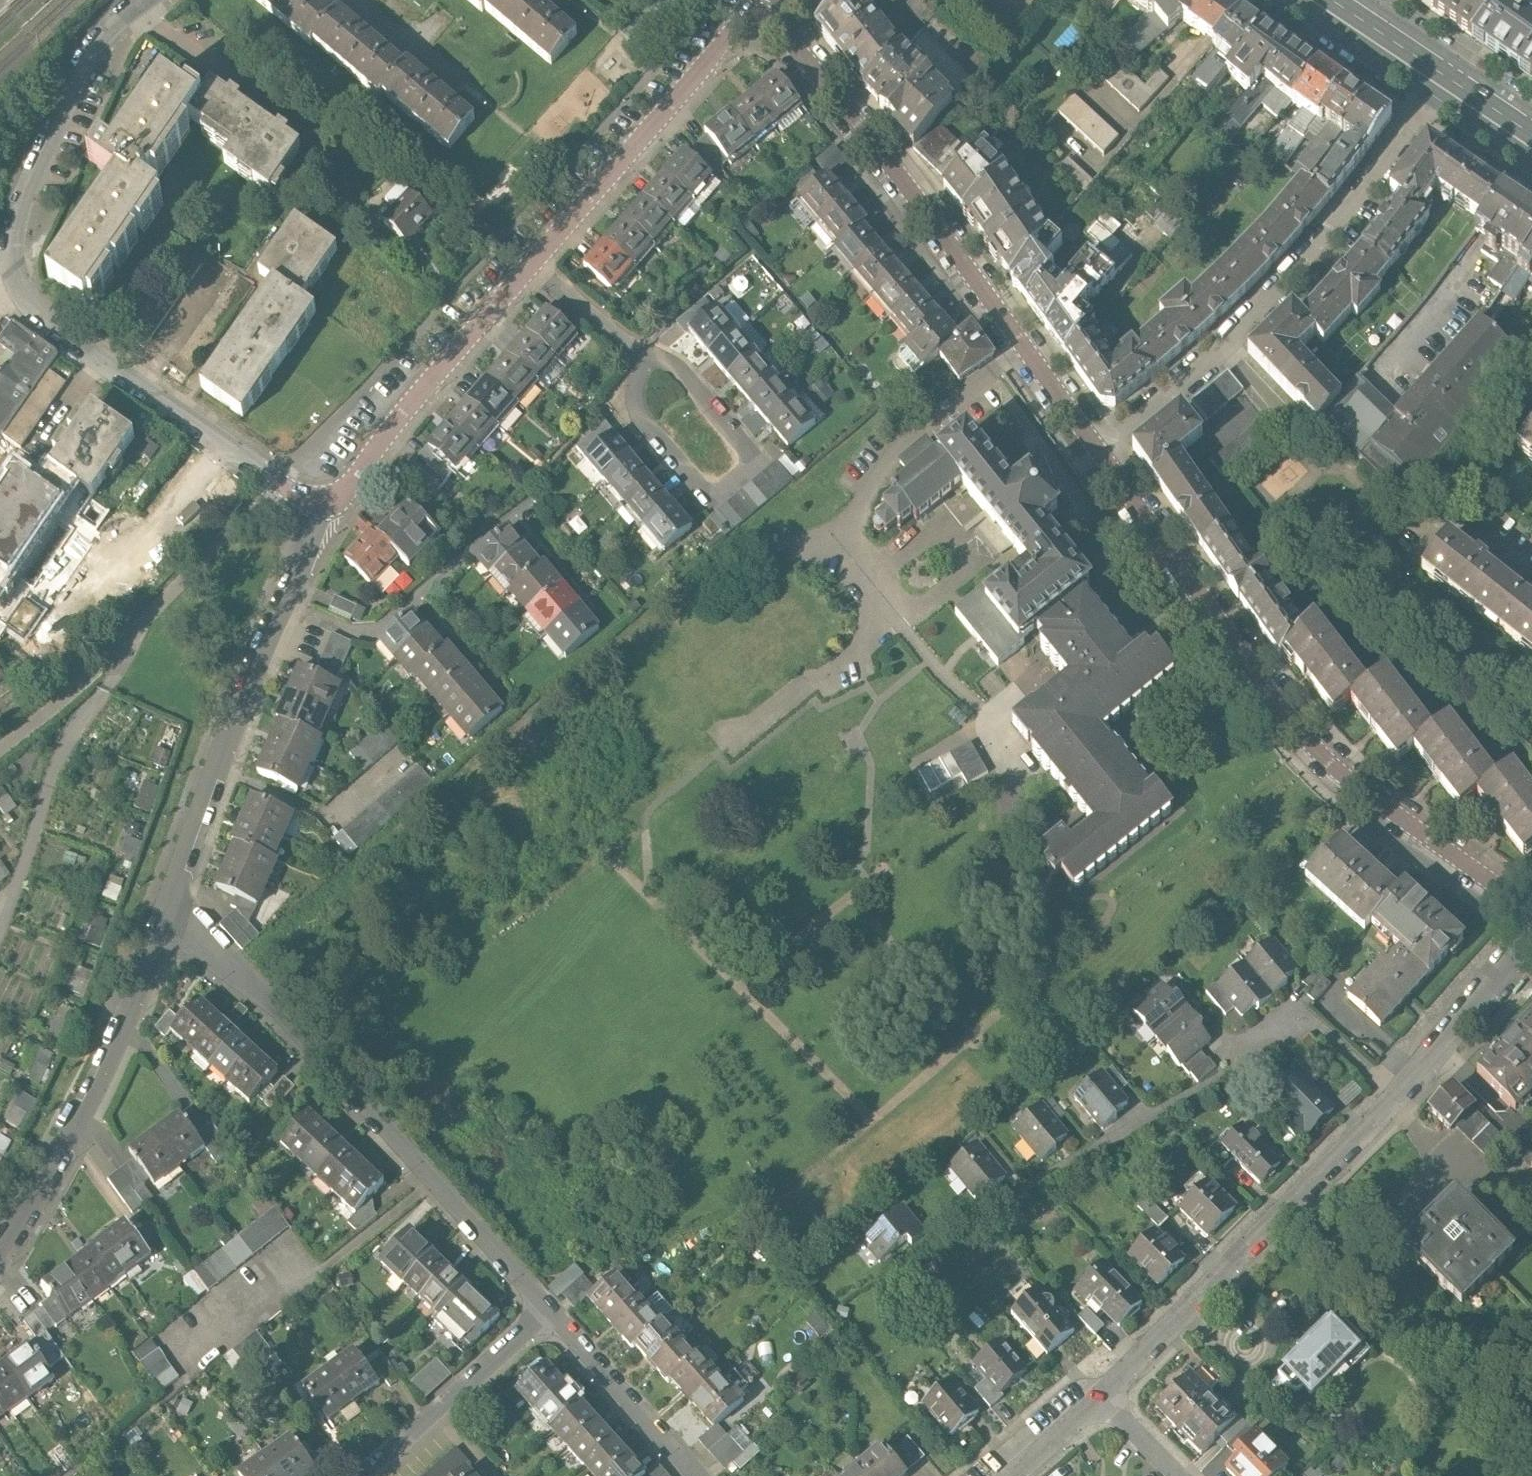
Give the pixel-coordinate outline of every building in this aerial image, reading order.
[(314,42),(336,15),(318,0),(256,0),(311,45),(314,42)] [(481,12),(484,8),(491,0),(468,0),(481,12)] [(484,8),(551,64),(577,34),(536,0),(491,0),(484,8)] [(830,22),(850,0),(822,0),(816,6),(830,22)] [(852,50),(888,14),(877,0),(850,0),(830,22),(852,50)] [(938,20),(951,6),(955,3),(952,0),(918,0),(938,20)] [(974,14),(1007,5),(1006,0),(970,0),(974,14)] [(1170,10),(1178,0),(1149,0),(1165,11),(1168,13),(1170,10)] [(1232,37),(1256,10),(1241,0),(1178,0),(1170,10),(1182,25),(1185,28),(1200,13),(1232,37)] [(1470,38),(1503,0),(1421,0),(1420,3),(1470,38)] [(1509,0),(1503,0),(1470,38),(1531,81),(1531,15),(1509,0)] [(936,22),(960,46),(976,30),(951,6),(938,20),(936,22)] [(1148,53),(1182,25),(1170,10),(1168,13),(1165,11),(1136,37),(1148,53)] [(1222,92),(1242,68),(1279,26),(1256,10),(1232,37),(1229,41),(1235,45),(1229,53),(1227,50),(1189,96),(1204,108),(1219,89),(1222,92)] [(339,12),(336,15),(314,42),(380,97),(383,94),(406,67),(339,12)] [(914,45),(888,14),(852,50),(878,83),(914,45)] [(1236,137),(1271,97),(1310,47),(1279,26),(1242,68),(1261,83),(1224,126),(1236,137)] [(943,76),(914,45),(878,83),(877,84),(897,104),(895,106),(910,121),(907,124),(952,167),(975,142),(951,120),(967,101),(960,95),(962,93),(943,76)] [(1336,65),(1310,47),(1271,97),(1288,112),(1303,95),(1310,100),(1336,65)] [(1183,74),(1172,64),(1157,80),(1126,51),(1111,67),(1153,106),(1183,74)] [(408,64),(406,67),(383,94),(450,149),(475,119),(408,64)] [(1318,135),(1332,116),(1337,120),(1340,116),(1363,84),(1336,65),(1310,100),(1315,104),(1301,122),(1318,135)] [(777,74),(753,93),(775,121),(800,102),(777,74)] [(150,178),(191,118),(232,146),(228,152),(231,155),(226,163),(270,194),(301,149),(287,140),(290,135),(286,132),(281,130),(278,134),(239,106),(242,102),(238,100),(233,96),(230,100),(212,88),(200,105),(164,81),(114,152),(102,143),(97,152),(90,161),(119,180),(51,279),(86,304),(160,196),(143,184),(148,177),(150,178)] [(1340,116),(1364,132),(1386,100),(1363,84),(1340,116)] [(1117,148),(1132,131),(1087,90),(1072,107),(1117,148)] [(753,93),(730,112),(752,140),(775,121),(753,93)] [(1409,116),(1386,100),(1364,132),(1375,140),(1371,146),(1364,148),(1332,189),(1346,199),(1391,143),(1409,116)] [(728,159),(752,140),(730,112),(706,132),(708,135),(728,159)] [(1306,151),(1318,135),(1301,122),(1282,149),(1306,167),(1313,156),(1306,151)] [(697,145),(688,156),(711,176),(719,168),(728,159),(708,135),(697,145)] [(1491,173),(1437,136),(1413,172),(1400,190),(1411,197),(1428,210),(1432,205),(1444,187),(1492,220),(1514,189),(1491,173)] [(959,183),(978,210),(1019,169),(1001,143),(959,183)] [(1107,175),(1080,151),(1065,167),(1092,191),(1107,175)] [(684,153),(664,176),(700,207),(720,184),(711,176),(688,156),(684,153)] [(1064,233),(1019,169),(978,210),(1026,277),(1050,253),(1064,233)] [(1169,222),(1185,237),(1202,218),(1152,172),(1146,179),(1165,197),(1156,206),(1171,220),(1169,222)] [(800,198),(821,222),(847,199),(827,175),(800,198)] [(679,229),(700,207),(664,176),(644,199),(671,222),(679,229)] [(1316,177),(1278,222),(1304,244),(1346,199),(1332,189),(1316,177)] [(402,189),(376,216),(407,246),(433,218),(402,189)] [(1529,262),(1531,258),(1531,202),(1518,192),(1514,189),(1492,220),(1484,232),(1489,235),(1515,253),(1502,273),(1516,282),(1529,262)] [(1088,210),(1105,225),(1121,206),(1103,191),(1088,210)] [(1411,197),(1375,244),(1402,264),(1442,212),(1432,205),(1428,210),(1411,197)] [(651,244),(671,222),(644,199),(625,222),(651,244)] [(866,221),(847,199),(821,222),(840,244),(862,225),(866,221)] [(1123,254),(1115,264),(1127,274),(1147,251),(1141,246),(1155,229),(1134,211),(1131,215),(1121,206),(1105,225),(1099,233),(1123,254)] [(260,275),(275,285),(301,303),(338,250),(296,222),(260,275)] [(625,222),(605,244),(632,267),(651,244),(625,222)] [(1278,222),(1237,266),(1260,291),(1304,244),(1278,222)] [(835,248),(855,271),(882,248),(862,225),(840,244),(835,248)] [(612,290),(632,267),(605,244),(585,267),(612,290)] [(1386,282),(1402,264),(1375,244),(1311,315),(1326,329),(1335,338),(1364,306),(1369,311),(1391,287),(1386,282)] [(209,257),(191,245),(126,337),(144,349),(209,257)] [(901,271),(882,248),(855,271),(874,294),(901,271)] [(1074,270),(1050,253),(1026,277),(1043,302),(1055,295),(1068,277),(1074,270)] [(1080,288),(1068,277),(1055,295),(1043,302),(1062,329),(1074,320),(1115,264),(1103,253),(1082,276),(1086,279),(1080,288)] [(1529,262),(1516,282),(1530,292),(1531,290),(1531,258),(1529,262)] [(1127,274),(1115,264),(1074,320),(1062,329),(1081,355),(1105,334),(1110,326),(1095,313),(1108,298),(1110,299),(1129,275),(1127,274)] [(1200,288),(1187,299),(1217,333),(1260,291),(1237,266),(1207,295),(1200,288)] [(921,294),(901,271),(874,294),(894,317),(921,294)] [(236,275),(177,358),(195,370),(254,288),(236,275)] [(239,337),(280,365),(316,313),(301,303),(275,285),(239,337)] [(921,294),(894,317),(914,340),(940,318),(921,294)] [(1171,372),(1217,333),(1187,299),(1175,310),(1182,318),(1149,345),(1171,372)] [(688,335),(691,332),(690,331),(714,311),(705,300),(678,323),(688,335)] [(691,332),(710,355),(746,325),(748,323),(732,303),(720,314),(716,309),(714,311),(690,331),(691,332)] [(1326,329),(1311,315),(1301,305),(1278,329),(1257,351),(1312,404),(1328,419),(1346,401),(1351,396),(1305,351),(1326,329)] [(555,357),(575,334),(547,312),(528,335),(555,357)] [(1351,396),(1346,401),(1427,471),(1531,353),(1490,317),(1409,408),(1370,374),(1351,396)] [(958,338),(940,318),(914,340),(900,352),(900,358),(915,377),(940,355),(939,353),(958,338)] [(710,355),(730,378),(757,355),(765,348),(746,325),(710,355)] [(958,338),(939,353),(940,355),(960,382),(994,358),(972,327),(958,338)] [(1126,364),(1105,334),(1081,355),(1116,405),(1122,413),(1130,406),(1171,372),(1149,345),(1126,364)] [(535,379),(555,357),(528,335),(508,357),(535,379)] [(17,451),(61,385),(72,368),(26,337),(12,357),(30,369),(0,413),(0,440),(17,451)] [(280,365),(239,337),(202,390),(243,418),(280,365)] [(730,378),(749,401),(776,378),(757,355),(730,378)] [(515,403),(535,379),(508,357),(488,380),(515,403)] [(1255,385),(1240,366),(1203,396),(1218,415),(1255,385)] [(749,401),(769,423),(796,401),(776,378),(749,401)] [(496,425),(515,403),(488,380),(469,403),(496,425)] [(17,451),(35,464),(82,397),(61,385),(17,451)] [(769,423),(789,447),(815,424),(796,401),(769,423)] [(476,448),(496,425),(469,403),(449,425),(476,448)] [(1144,443),(1167,471),(1193,449),(1215,431),(1192,403),(1144,443)] [(93,408),(51,470),(93,498),(135,437),(93,408)] [(1293,428),(1277,410),(1223,457),(1238,475),(1293,428)] [(587,460),(613,438),(614,439),(617,436),(607,424),(577,449),(587,460)] [(444,486),(476,448),(449,425),(429,449),(428,448),(419,459),(444,486)] [(1517,452),(1531,463),(1531,432),(1517,452)] [(901,464),(912,477),(894,493),(895,494),(914,517),(918,522),(957,491),(956,489),(962,484),(1039,578),(1018,595),(1009,583),(989,599),(983,592),(955,614),(998,666),(1024,644),(1021,641),(1034,631),(1035,632),(1037,630),(1044,639),(1040,643),(1042,645),(1042,650),(1046,654),(1050,654),(1051,656),(1051,660),(1055,665),(1059,665),(1060,667),(1060,671),(1067,680),(1034,706),(1033,705),(1012,722),(1029,742),(1030,741),(1034,745),(1032,748),(1034,750),(1034,754),(1038,759),(1041,759),(1043,761),(1043,766),(1047,770),(1050,770),(1052,772),(1052,777),(1056,781),(1059,781),(1061,783),(1061,787),(1074,803),(1077,803),(1078,805),(1078,809),(1082,814),(1086,814),(1087,816),(1087,820),(1092,826),(1071,842),(1063,831),(1041,849),(1050,860),(1044,865),(1056,879),(1062,874),(1073,889),(1079,889),(1084,885),(1084,881),(1085,880),(1089,880),(1094,876),(1094,872),(1096,871),(1100,871),(1105,867),(1105,863),(1107,862),(1111,862),(1116,858),(1116,854),(1118,853),(1122,853),(1127,849),(1127,845),(1128,844),(1133,844),(1138,840),(1138,836),(1140,835),(1144,835),(1148,831),(1149,828),(1150,826),(1155,827),(1160,822),(1160,819),(1161,818),(1165,818),(1170,814),(1170,810),(1174,808),(1154,785),(1149,789),(1145,785),(1145,780),(1141,775),(1138,775),(1137,774),(1137,769),(1133,765),(1129,764),(1127,763),(1127,758),(1115,743),(1111,743),(1104,733),(1108,729),(1108,725),(1111,723),(1115,724),(1120,720),(1119,716),(1121,715),(1126,715),(1131,711),(1131,708),(1133,706),(1136,706),(1141,702),(1141,699),(1143,697),(1147,697),(1152,693),(1152,690),(1154,688),(1158,689),(1163,685),(1163,681),(1165,680),(1168,680),(1173,676),(1174,672),(1177,670),(1167,658),(1158,646),(1151,652),(1139,638),(1127,647),(1127,642),(1122,637),(1119,637),(1118,636),(1118,631),(1114,626),(1110,626),(1109,625),(1109,620),(1105,616),(1101,615),(1100,614),(1100,610),(1096,605),(1092,605),(1081,591),(1090,585),(1042,527),(1058,515),(1056,512),(1057,511),(1030,478),(1013,491),(967,435),(940,458),(939,456),(937,457),(926,443),(901,464)] [(633,461),(614,439),(613,438),(587,460),(606,484),(633,461)] [(1167,471),(1216,542),(1246,522),(1193,449),(1167,471)] [(444,486),(419,459),(411,469),(412,470),(436,495),(444,486)] [(652,484),(633,461),(606,484),(625,506),(652,484)] [(792,481),(777,463),(711,520),(726,538),(792,481)] [(436,495),(412,470),(403,479),(427,504),(436,495)] [(672,506),(652,484),(625,506),(645,529),(672,506)] [(879,518),(876,520),(878,523),(875,526),(875,530),(878,533),(882,533),(885,531),(887,534),(898,525),(901,528),(914,517),(895,494),(893,497),(896,500),(885,509),(883,507),(875,513),(879,518)] [(378,537),(398,557),(410,568),(440,537),(408,506),(378,537)] [(692,530),(672,506),(645,529),(665,553),(692,530)] [(1216,542),(1256,597),(1284,576),(1246,522),(1216,542)] [(479,557),(495,575),(525,550),(516,540),(509,531),(479,557)] [(398,557),(378,537),(372,532),(346,560),(372,585),(398,557)] [(1422,574),(1531,659),(1531,601),(1530,604),(1485,568),(1488,565),(1478,557),(1475,561),(1448,540),(1422,574)] [(511,594),(514,591),(540,569),(532,559),(525,550),(495,575),(511,594)] [(514,591),(532,612),(562,587),(552,576),(543,566),(540,569),(514,591)] [(1319,624),(1284,576),(1256,597),(1294,651),(1298,647),(1319,624)] [(532,612),(550,634),(580,609),(570,597),(562,587),(532,612)] [(336,597),(331,608),(360,620),(365,609),(336,597)] [(550,634),(569,656),(599,631),(589,620),(580,609),(550,634)] [(421,624),(412,614),(383,639),(399,657),(428,633),(421,624)] [(1328,614),(1319,624),(1298,647),(1346,710),(1366,696),(1382,684),(1328,614)] [(435,641),(428,633),(399,657),(415,676),(418,673),(444,651),(435,641)] [(332,634),(328,644),(349,654),(353,643),(332,634)] [(335,683),(349,654),(328,644),(314,673),(335,683)] [(447,648),(444,651),(418,673),(436,694),(465,669),(456,658),(447,648)] [(301,667),(289,693),(324,709),(336,683),(335,683),(314,673),(301,667)] [(473,678),(465,669),(436,694),(455,715),(484,691),(473,678)] [(1399,671),(1382,684),(1366,696),(1412,757),(1428,745),(1447,731),(1399,671)] [(492,700),(484,691),(455,715),(473,737),(502,713),(492,700)] [(313,735),(324,709),(289,693),(277,719),(281,721),(313,735)] [(1465,718),(1447,731),(1428,745),(1474,806),(1491,795),(1512,780),(1465,718)] [(281,721),(270,746),(305,762),(316,736),(313,735),(281,721)] [(364,771),(399,742),(384,724),(349,754),(364,771)] [(970,741),(950,753),(962,774),(967,784),(988,772),(970,741)] [(293,787),(305,762),(270,746),(258,772),(293,787)] [(930,792),(962,774),(950,753),(919,771),(930,792)] [(435,784),(420,766),(334,839),(349,857),(435,784)] [(1512,780),(1491,795),(1531,848),(1531,773),(1528,768),(1512,780)] [(153,810),(163,784),(148,779),(139,805),(153,810)] [(253,796),(243,819),(279,835),(288,812),(253,796)] [(269,857),(279,835),(243,819),(233,841),(237,842),(269,857)] [(138,861),(146,839),(132,834),(124,856),(138,861)] [(237,842),(227,864),(262,880),(272,858),(269,857),(237,842)] [(1370,924),(1398,894),(1341,843),(1328,857),(1326,855),(1306,877),(1364,931),(1370,924)] [(253,901),(262,880),(227,864),(217,887),(236,895),(252,902),(253,901)] [(1428,976),(1462,940),(1404,887),(1398,894),(1370,924),(1401,952),(1428,976)] [(220,924),(242,950),(260,935),(248,922),(258,903),(253,901),(252,902),(236,895),(231,905),(237,909),(220,924)] [(1272,941),(1244,964),(1273,998),(1287,985),(1285,982),(1298,971),(1272,941)] [(1349,1001),(1380,1029),(1428,976),(1401,952),(1388,966),(1384,962),(1349,1001)] [(1258,1010),(1273,998),(1244,964),(1217,987),(1235,1009),(1243,1018),(1256,1007),(1258,1010)] [(1306,995),(1315,1003),(1331,985),(1322,978),(1326,973),(1317,965),(1301,983),(1309,991),(1306,995)] [(1235,1009),(1217,987),(1215,986),(1206,993),(1226,1016),(1235,1009)] [(1133,1013),(1156,1040),(1190,1012),(1178,998),(1175,1000),(1164,987),(1133,1013)] [(182,1026),(202,1044),(233,1010),(213,993),(193,1015),(182,1026)] [(193,1015),(182,1006),(166,1024),(176,1033),(182,1026),(193,1015)] [(202,1044),(222,1062),(252,1028),(233,1010),(202,1044)] [(1202,1026),(1190,1012),(1156,1040),(1180,1068),(1182,1066),(1200,1051),(1210,1042),(1199,1029),(1202,1026)] [(1531,1026),(1489,1066),(1528,1107),(1531,1103),(1531,1027),(1531,1026)] [(222,1062),(242,1080),(272,1046),(252,1028),(222,1062)] [(292,1064),(272,1046),(242,1080),(261,1097),(269,1089),(281,1076),(292,1064)] [(1207,1060),(1200,1051),(1182,1066),(1189,1076),(1190,1075),(1198,1084),(1216,1068),(1209,1059),(1207,1060)] [(1285,1130),(1299,1143),(1308,1134),(1309,1136),(1333,1111),(1309,1087),(1317,1078),(1300,1061),(1290,1072),(1297,1079),(1275,1102),(1295,1121),(1285,1130)] [(1112,1067),(1103,1075),(1119,1093),(1128,1085),(1112,1067)] [(287,1082),(281,1076),(269,1089),(287,1104),(308,1081),(297,1071),(287,1082)] [(1114,1115),(1127,1104),(1119,1093),(1103,1075),(1102,1073),(1074,1096),(1102,1130),(1117,1118),(1114,1115)] [(1462,1078),(1439,1099),(1460,1122),(1466,1117),(1483,1101),(1462,1078)] [(1515,1136),(1483,1101),(1466,1117),(1500,1154),(1517,1138),(1515,1136)] [(290,1135),(309,1153),(339,1121),(320,1102),(290,1135)] [(1067,1136),(1041,1105),(1014,1128),(1042,1162),(1056,1150),(1054,1147),(1067,1136)] [(192,1108),(167,1126),(193,1162),(218,1144),(192,1108)] [(309,1153),(328,1171),(359,1139),(339,1121),(309,1153)] [(168,1180),(193,1162),(167,1126),(142,1145),(147,1152),(162,1172),(168,1180)] [(1233,1159),(1260,1185),(1281,1165),(1243,1128),(1233,1138),(1223,1149),(1233,1159)] [(1515,1136),(1517,1138),(1531,1154),(1531,1138),(1524,1129),(1515,1136)] [(1224,1168),(1233,1159),(1223,1149),(1233,1138),(1227,1133),(1208,1153),(1224,1168)] [(328,1171),(348,1189),(378,1157),(359,1139),(328,1171)] [(990,1189),(1005,1177),(976,1144),(949,1167),(975,1197),(988,1186),(990,1189)] [(162,1172),(147,1152),(120,1171),(135,1192),(162,1172)] [(397,1175),(378,1157),(348,1189),(367,1208),(385,1189),(397,1175)] [(1209,1182),(1180,1210),(1208,1238),(1236,1210),(1209,1182)] [(1415,1240),(1473,1298),(1525,1247),(1467,1188),(1415,1240)] [(386,1203),(385,1189),(367,1208),(360,1215),(369,1224),(390,1208),(386,1203)] [(1147,1197),(1138,1205),(1160,1227),(1168,1219),(1147,1197)] [(286,1200),(194,1271),(210,1291),(302,1219),(286,1200)] [(924,1233),(902,1207),(865,1238),(872,1246),(869,1249),(880,1261),(907,1238),(911,1243),(924,1233)] [(135,1213),(114,1228),(139,1262),(160,1247),(135,1213)] [(392,1254),(412,1272),(441,1241),(422,1223),(392,1254)] [(114,1228),(93,1244),(118,1278),(139,1262),(114,1228)] [(1129,1257),(1158,1287),(1184,1261),(1175,1253),(1177,1251),(1166,1239),(1164,1241),(1154,1231),(1129,1257)] [(412,1272),(431,1290),(460,1260),(441,1241),(412,1272)] [(93,1244),(71,1260),(97,1294),(118,1278),(93,1244)] [(75,1309),(97,1294),(71,1260),(50,1275),(61,1290),(75,1309)] [(431,1290),(451,1309),(480,1278),(460,1260),(431,1290)] [(1091,1298),(1119,1326),(1142,1303),(1101,1263),(1075,1290),(1087,1302),(1091,1298)] [(591,1299),(599,1293),(573,1265),(549,1286),(559,1297),(564,1293),(573,1304),(585,1292),(591,1299)] [(613,1322),(619,1329),(644,1305),(629,1288),(631,1286),(620,1273),(599,1293),(591,1299),(612,1323),(613,1322)] [(499,1296),(480,1278),(451,1309),(470,1327),(499,1296)] [(77,1311),(75,1309),(61,1290),(52,1297),(54,1299),(35,1313),(47,1330),(66,1316),(68,1318),(77,1311)] [(1012,1313),(1048,1353),(1073,1331),(1061,1318),(1065,1315),(1058,1307),(1053,1307),(1053,1304),(1051,1302),(1048,1302),(1038,1291),(1012,1313)] [(661,1323),(644,1305),(619,1329),(624,1334),(623,1335),(634,1348),(637,1345),(661,1323)] [(1104,1326),(1087,1309),(1079,1318),(1083,1323),(1095,1335),(1104,1326)] [(1293,1359),(1296,1362),(1276,1381),(1276,1390),(1283,1397),(1291,1396),(1296,1390),(1296,1382),(1306,1373),(1321,1388),(1339,1371),(1348,1380),(1383,1346),(1373,1337),(1370,1340),(1342,1311),(1293,1359)] [(648,1355),(654,1361),(679,1338),(663,1321),(661,1323),(637,1345),(647,1356),(648,1355)] [(284,1344),(268,1324),(236,1349),(252,1370),(284,1344)] [(143,1344),(171,1384),(191,1369),(170,1341),(169,1342),(161,1331),(143,1344)] [(38,1335),(17,1351),(43,1386),(64,1371),(38,1335)] [(366,1338),(340,1357),(365,1391),(391,1372),(366,1338)] [(695,1356),(679,1338),(654,1361),(659,1367),(658,1368),(669,1380),(671,1378),(695,1356)] [(976,1367),(1000,1394),(1001,1393),(1027,1371),(1000,1341),(974,1364),(976,1367)] [(43,1386),(17,1351),(0,1363),(0,1373),(21,1402),(43,1386)] [(683,1388),(688,1395),(714,1372),(698,1354),(695,1356),(671,1378),(682,1389),(683,1388)] [(340,1409),(365,1391),(340,1357),(315,1376),(340,1409)] [(518,1389),(535,1408),(566,1380),(550,1361),(518,1389)] [(442,1381),(428,1365),(419,1373),(433,1389),(442,1381)] [(1003,1397),(1001,1393),(1000,1394),(976,1367),(967,1375),(978,1387),(975,1389),(990,1408),(1003,1397)] [(722,1380),(714,1372),(688,1395),(694,1401),(693,1402),(714,1425),(716,1424),(743,1399),(737,1393),(748,1383),(735,1368),(722,1380)] [(1168,1403),(1191,1425),(1225,1391),(1203,1368),(1168,1403)] [(21,1402),(0,1373),(0,1418),(21,1402)] [(583,1398),(566,1380),(535,1408),(551,1426),(583,1398)] [(923,1403),(951,1435),(978,1412),(950,1380),(923,1403)] [(1248,1414),(1225,1391),(1191,1425),(1213,1448),(1232,1430),(1248,1414)] [(599,1417),(583,1398),(551,1426),(567,1445),(599,1417)] [(1252,1450),(1271,1431),(1251,1411),(1248,1414),(1232,1430),(1252,1450)] [(615,1435),(599,1417),(567,1445),(583,1463),(615,1435)] [(1516,1423),(1520,1434),(1531,1431),(1531,1417),(1516,1423)] [(726,1434),(716,1424),(714,1425),(699,1438),(725,1468),(733,1461),(750,1446),(753,1443),(737,1425),(726,1434)] [(276,1447),(297,1475),(311,1475),(328,1464),(302,1429),(276,1447)] [(1252,1450),(1239,1463),(1252,1475),(1283,1475),(1299,1460),(1271,1431),(1252,1450)] [(615,1435),(583,1463),(595,1475),(606,1475),(631,1453),(615,1435)] [(888,1453),(904,1472),(923,1455),(907,1437),(888,1453)] [(750,1446),(733,1461),(740,1469),(757,1453),(750,1446)] [(276,1447),(251,1466),(258,1475),(297,1475),(276,1447)] [(862,1465),(871,1475),(903,1475),(906,1474),(904,1472),(888,1453),(882,1447),(862,1465)] [(470,1470),(473,1467),(456,1448),(425,1475),(463,1475),(470,1470)] [(631,1453),(606,1475),(643,1475),(648,1472),(631,1453)] [(862,1465),(848,1475),(871,1475),(862,1465)] [(1313,1468),(1305,1475),(1321,1475),(1313,1468)]
